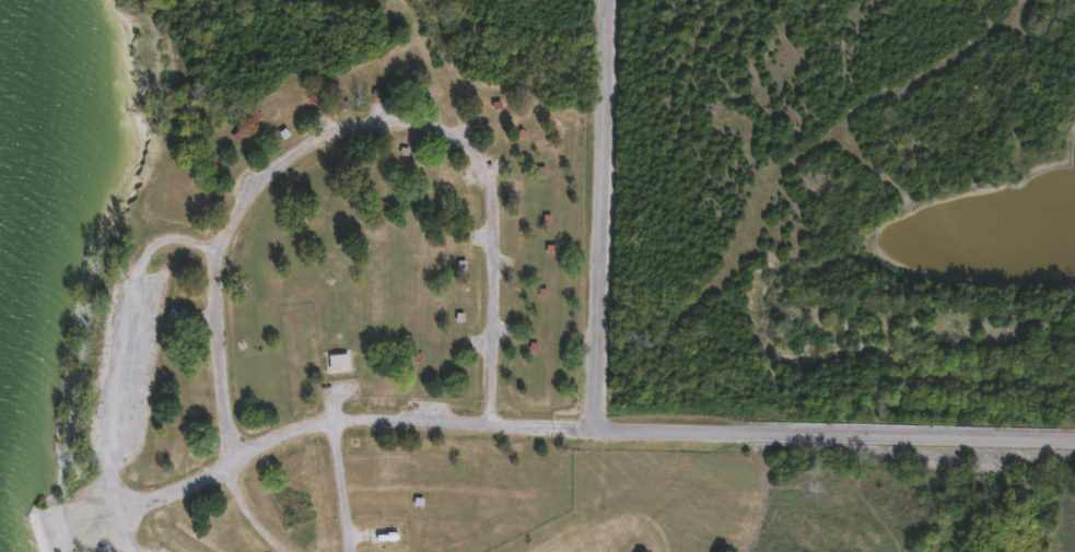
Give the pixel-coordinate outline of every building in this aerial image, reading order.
[(372,98),(373,90),(384,90),(383,99),(372,98)] [(306,101),(308,92),(318,95),(316,104),(306,101)] [(489,109),(489,101),(500,101),(500,109),(489,109)] [(252,121),(247,114),(257,108),(261,116),(252,121)] [(512,132),(518,127),(525,134),(518,141),(512,132)] [(234,141),(230,133),(239,128),(244,136),(234,141)] [(281,141),(277,133),(285,128),(290,136),(281,141)] [(397,156),(397,148),(408,148),(408,156),(397,156)] [(208,166),(202,158),(212,153),(217,161),(208,166)] [(535,165),(544,165),(544,176),(535,176),(535,165)] [(421,186),(409,187),(408,177),(420,175),(421,186)] [(212,199),(219,204),(213,212),(207,207),(212,199)] [(384,211),(375,210),(377,200),(386,201),(384,211)] [(451,208),(465,208),(465,219),(451,219),(451,208)] [(540,214),(549,214),(549,225),(540,225),(540,214)] [(542,244),(552,244),(552,255),(542,255),(542,244)] [(454,260),(463,260),(463,271),(454,271),(454,260)] [(536,287),(545,286),(546,297),(536,298),(536,287)] [(170,315),(174,306),(182,310),(177,319),(170,315)] [(453,312),(461,312),(461,322),(453,322),(453,312)] [(527,342),(537,342),(537,353),(527,353),(527,342)] [(410,350),(420,350),(419,361),(410,361),(410,350)] [(327,371),(327,354),(344,354),(346,371),(327,371)]
